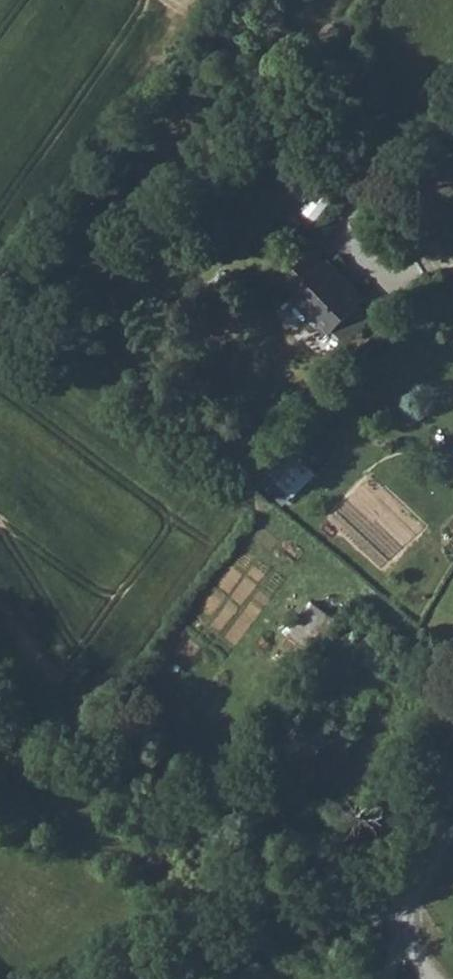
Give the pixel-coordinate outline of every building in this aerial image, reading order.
[(335,197),(323,188),(304,212),(317,221),(335,197)] [(296,293),(334,332),(336,330),(363,304),(366,301),(328,261),(325,264),(314,253),(287,279),(299,291),(296,293)] [(374,315),(363,304),(336,330),(347,341),(374,315)] [(318,473),(291,446),(258,478),(279,500),(289,490),(294,496),(318,473)] [(336,618),(311,601),(291,632),(315,647),(336,618)]
